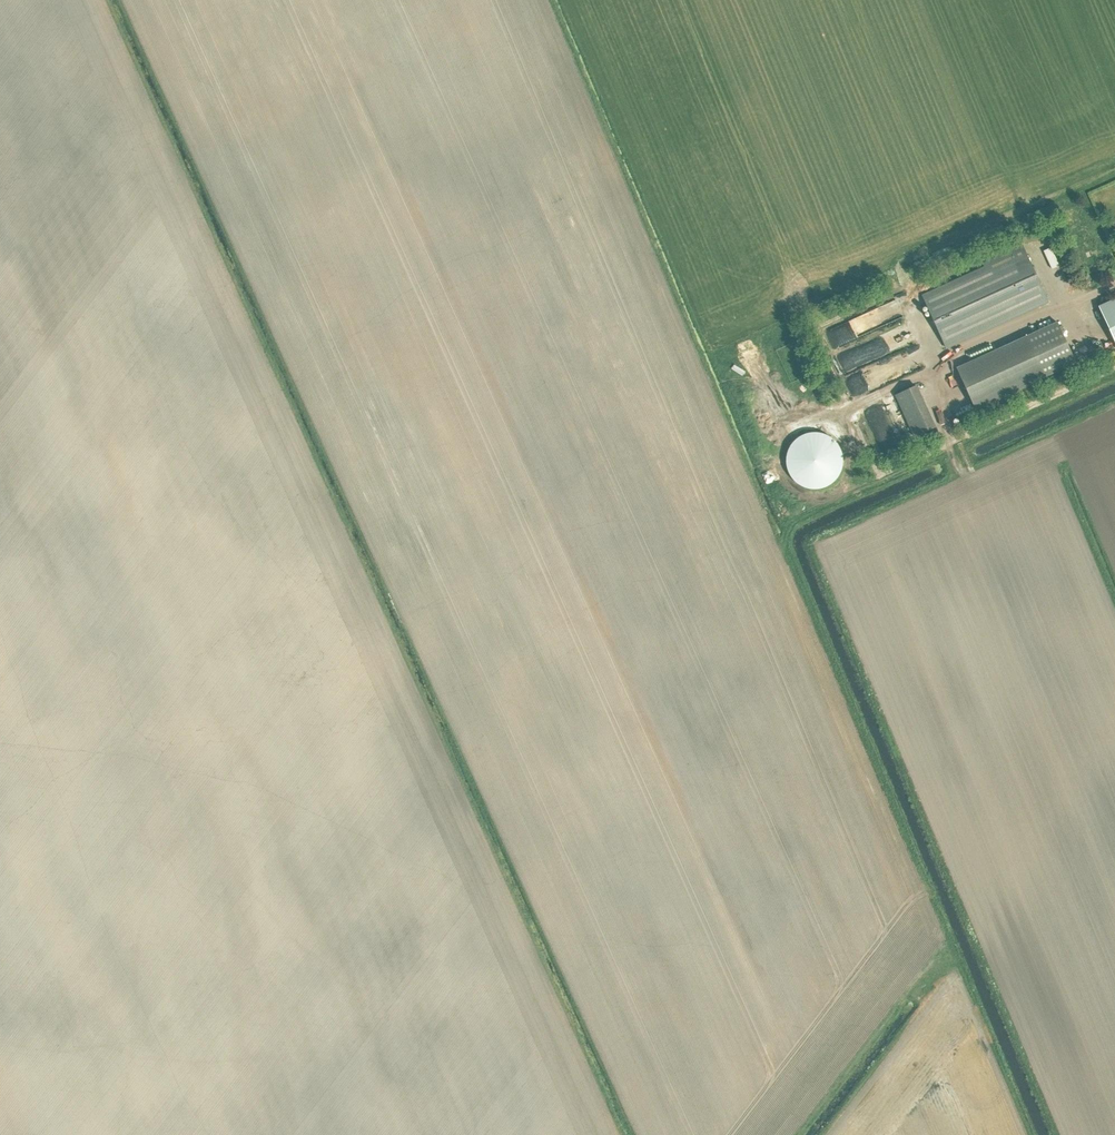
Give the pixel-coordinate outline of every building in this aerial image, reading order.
[(985,267),(923,295),(947,348),(1048,302),(1023,246),(983,264),(985,267)] [(1099,307),(1114,342),(1114,299),(1099,307)] [(1057,322),(957,368),(976,408),(1076,363),(1057,322)] [(849,359),(852,367),(861,364),(858,356),(849,359)] [(938,428),(919,385),(896,395),(915,438),(938,428)] [(762,473),(766,484),(782,477),(778,466),(762,473)]
